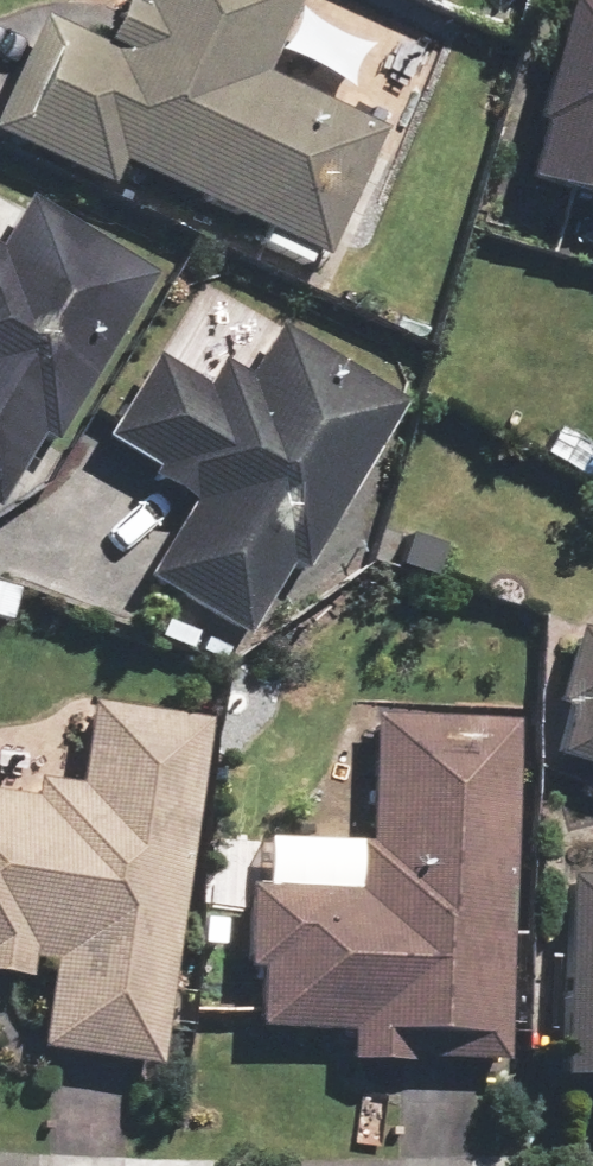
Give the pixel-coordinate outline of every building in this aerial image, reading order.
[(0,101),(0,131),(107,181),(116,162),(266,231),(257,250),(317,278),(383,135),(258,77),(294,0),(125,0),(109,34),(45,4),(0,101)] [(509,174),(592,199),(592,0),(561,0),(509,174)] [(16,202),(0,231),(0,501),(15,508),(141,269),(16,202)] [(149,355),(103,441),(190,489),(145,571),(250,628),(287,560),(304,570),(398,397),(266,325),(240,374),(215,360),(202,384),(149,355)] [(548,747),(592,762),(592,629),(561,619),(533,704),(559,712),(548,747)] [(83,702),(73,781),(28,776),(27,791),(0,788),(0,976),(27,979),(30,959),(52,962),(41,1049),(159,1064),(204,718),(83,702)] [(265,833),(257,1026),(347,1029),(346,1051),(503,1057),(516,721),(368,716),(364,837),(265,833)] [(567,870),(561,1074),(592,1075),(592,871),(567,870)]
